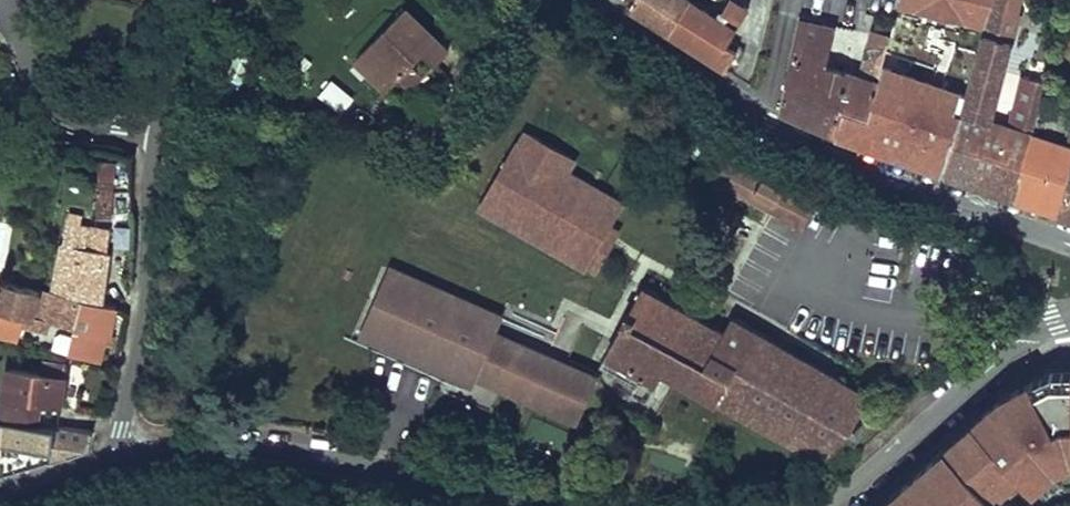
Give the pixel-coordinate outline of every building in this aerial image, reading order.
[(623,3),(632,10),(669,34),(689,2),(687,0),(625,0),(623,3)] [(669,34),(713,62),(725,70),(737,52),(727,45),(749,10),(733,0),(730,0),(718,19),(689,2),(669,34)] [(893,29),(955,97),(982,0),(900,0),(893,29)] [(994,5),(1015,10),(1017,3),(1004,0),(996,0),(994,5)] [(994,5),(983,33),(962,110),(961,114),(963,114),(954,139),(953,139),(944,175),(982,188),(1015,200),(1034,134),(1044,90),(1047,81),(1031,77),(1019,131),(990,121),(1012,42),(1020,12),(1015,10),(994,5)] [(406,7),(355,58),(387,90),(401,76),(413,63),(424,52),(436,63),(449,50),(406,7)] [(799,21),(779,110),(809,124),(836,137),(844,109),(869,116),(877,88),(884,64),(891,36),(873,31),(861,77),(827,66),(836,28),(799,21)] [(413,63),(401,76),(412,87),(424,75),(413,63)] [(884,64),(877,88),(888,91),(890,83),(894,67),(884,64)] [(317,99),(343,114),(353,97),(327,81),(317,99)] [(890,83),(888,91),(908,98),(910,91),(890,83)] [(907,162),(944,175),(953,139),(954,139),(963,114),(961,114),(962,110),(948,106),(941,131),(921,126),(919,131),(905,127),(900,125),(906,113),(909,114),(914,101),(908,98),(888,91),(877,88),(869,116),(844,109),(836,137),(869,149),(907,162)] [(906,113),(900,125),(905,127),(909,114),(906,113)] [(532,130),(523,144),(520,142),(483,204),(588,266),(589,263),(611,227),(624,204),(568,171),(534,151),(543,137),(532,130)] [(1015,200),(1035,206),(1060,214),(1069,180),(1069,146),(1034,134),(1015,200)] [(534,151),(568,171),(576,156),(543,137),(534,151)] [(719,152),(707,174),(728,185),(740,164),(719,152)] [(728,185),(754,198),(766,177),(740,164),(728,185)] [(114,167),(102,166),(101,181),(113,182),(114,167)] [(754,198),(783,213),(795,193),(766,177),(754,198)] [(1060,214),(1069,218),(1069,180),(1060,214)] [(101,181),(98,181),(96,217),(111,218),(113,189),(113,182),(101,181)] [(125,190),(113,189),(111,218),(123,219),(125,190)] [(70,211),(54,292),(100,304),(109,251),(112,229),(82,224),(84,213),(70,211)] [(611,227),(589,263),(599,269),(621,232),(611,227)] [(392,267),(364,330),(473,378),(475,373),(493,332),(500,315),(392,267)] [(41,289),(41,291),(3,281),(0,292),(0,334),(19,339),(25,317),(33,319),(34,316),(76,326),(72,339),(63,336),(60,349),(100,359),(105,335),(109,336),(115,308),(100,304),(54,292),(41,289)] [(644,288),(606,355),(648,378),(641,390),(650,395),(655,385),(660,388),(664,382),(659,378),(664,369),(831,463),(869,396),(831,374),(819,395),(742,352),(754,331),(731,318),(723,332),(644,288)] [(831,374),(754,331),(742,352),(819,395),(831,374)] [(499,384),(518,343),(493,332),(475,373),(499,384)] [(577,418),(595,377),(518,343),(499,384),(577,418)] [(57,426),(63,390),(67,364),(45,361),(43,373),(7,368),(0,415),(0,420),(57,426)] [(1050,375),(998,404),(977,422),(885,505),(1012,505),(999,491),(1020,473),(1034,487),(1057,466),(1069,460),(1069,374),(1050,375)] [(1,457),(2,450),(2,442),(19,444),(53,447),(54,439),(72,441),(74,428),(57,426),(0,420),(0,457),(1,457)] [(2,442),(2,450),(19,452),(19,444),(2,442)]
